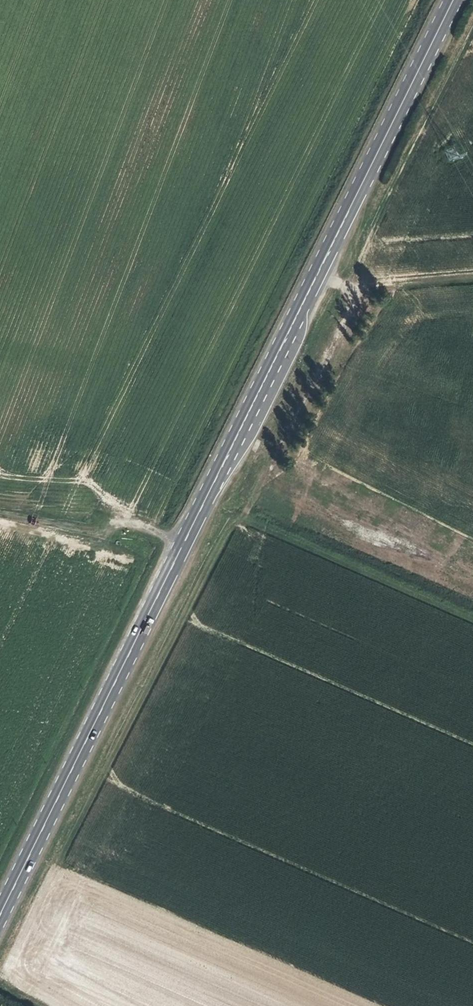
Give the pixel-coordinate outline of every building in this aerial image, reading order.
[(272,541),(274,535),(261,531),(259,537),(272,541)]
